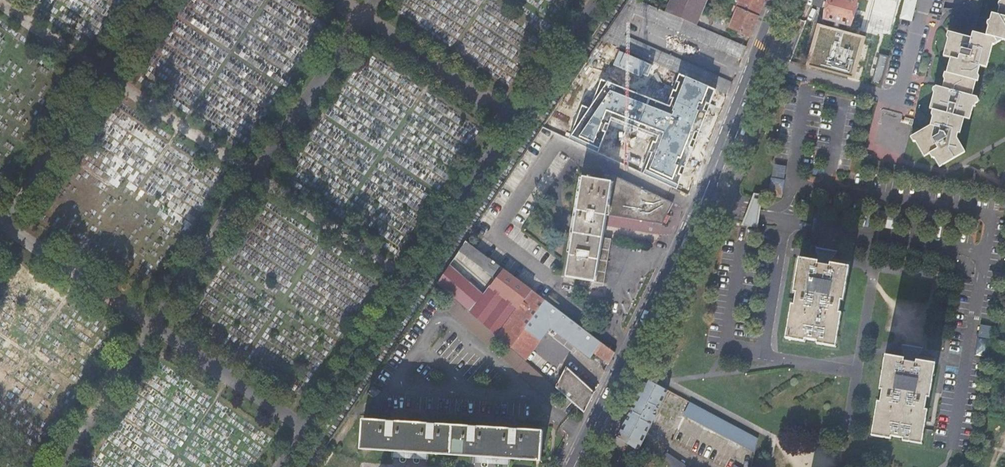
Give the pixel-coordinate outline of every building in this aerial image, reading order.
[(602,40),(641,57),(658,65),(671,70),(727,95),(732,83),(624,36),(634,11),(742,58),(747,45),(698,24),(668,12),(640,0),(629,0),(602,40)] [(668,12),(698,24),(708,0),(673,0),(668,12)] [(765,0),(741,0),(738,7),(759,15),(765,0)] [(825,17),(826,19),(848,25),(851,23),(857,0),(856,0),(829,0),(829,1),(828,1),(827,5),(826,9),(827,9),(825,17)] [(899,18),(910,21),(916,0),(903,0),(899,18)] [(985,35),(985,36),(994,38),(995,39),(995,38),(1002,40),(1004,41),(1004,0),(1001,0),(1001,1),(999,7),(997,15),(991,13),(989,21),(987,27),(985,35)] [(750,37),(759,15),(738,7),(734,5),(732,10),(736,11),(730,28),(750,37)] [(867,35),(818,23),(807,64),(856,77),(867,35)] [(973,106),(975,107),(975,106),(976,104),(977,98),(978,97),(972,96),(976,81),(978,75),(980,66),(987,68),(993,44),(995,39),(994,38),(985,36),(985,35),(985,36),(972,32),(971,38),(950,32),(948,38),(943,55),(950,58),(946,72),(945,79),(942,88),(935,86),(933,92),(929,108),(932,109),(934,110),(932,116),(930,125),(922,130),(911,137),(915,142),(924,157),(929,154),(931,153),(934,158),(939,167),(965,152),(956,138),(958,133),(960,133),(964,118),(970,120),(973,106)] [(711,115),(719,97),(687,83),(671,118),(686,125),(694,108),(711,115)] [(156,160),(168,139),(120,109),(117,115),(151,137),(146,145),(156,151),(152,157),(156,160)] [(772,179),(784,181),(786,169),(774,167),(772,179)] [(602,285),(610,239),(602,238),(604,226),(606,215),(665,225),(674,204),(605,172),(601,180),(592,179),(592,177),(589,177),(588,178),(583,177),(565,277),(592,281),(591,284),(602,285)] [(772,179),(769,195),(781,197),(784,181),(772,179)] [(763,196),(754,194),(751,203),(748,213),(743,226),(758,229),(760,215),(762,205),(763,196)] [(466,241),(459,250),(497,279),(504,269),(475,247),(466,241)] [(837,347),(850,267),(823,263),(800,259),(786,339),(837,347)] [(451,296),(472,313),(485,295),(449,265),(437,283),(451,296)] [(518,307),(497,335),(501,338),(510,346),(525,359),(550,325),(592,356),(594,352),(609,363),(614,352),(610,349),(539,295),(504,269),(497,279),(491,287),(518,307)] [(485,295),(472,313),(497,335),(518,307),(491,287),(485,295)] [(472,313),(451,296),(443,306),(492,348),(501,338),(497,335),(472,313)] [(978,338),(975,354),(985,355),(987,356),(989,340),(978,338)] [(994,349),(1004,351),(1004,342),(995,341),(994,349)] [(525,359),(510,346),(501,357),(550,399),(559,389),(556,387),(525,359)] [(985,355),(975,354),(973,366),(983,368),(985,355)] [(886,356),(875,419),(872,436),(922,444),(935,364),(909,359),(886,356)] [(559,389),(585,412),(594,392),(566,367),(556,387),(559,389)] [(629,443),(639,449),(668,390),(646,378),(618,436),(629,443)] [(700,422),(705,410),(690,402),(684,414),(700,422)] [(755,451),(758,438),(705,410),(700,422),(755,451)] [(476,456),(510,458),(542,460),(544,430),(365,418),(363,448),(395,450),(428,453),(476,456)] [(629,443),(618,436),(613,445),(625,451),(629,443)] [(642,451),(660,463),(662,458),(650,450),(648,452),(644,449),(642,451)] [(428,453),(395,450),(394,456),(401,457),(418,458),(428,459),(428,453)] [(666,452),(661,464),(665,466),(687,466),(666,452)] [(509,464),(510,458),(476,456),(475,462),(482,462),(498,464),(509,464)]
